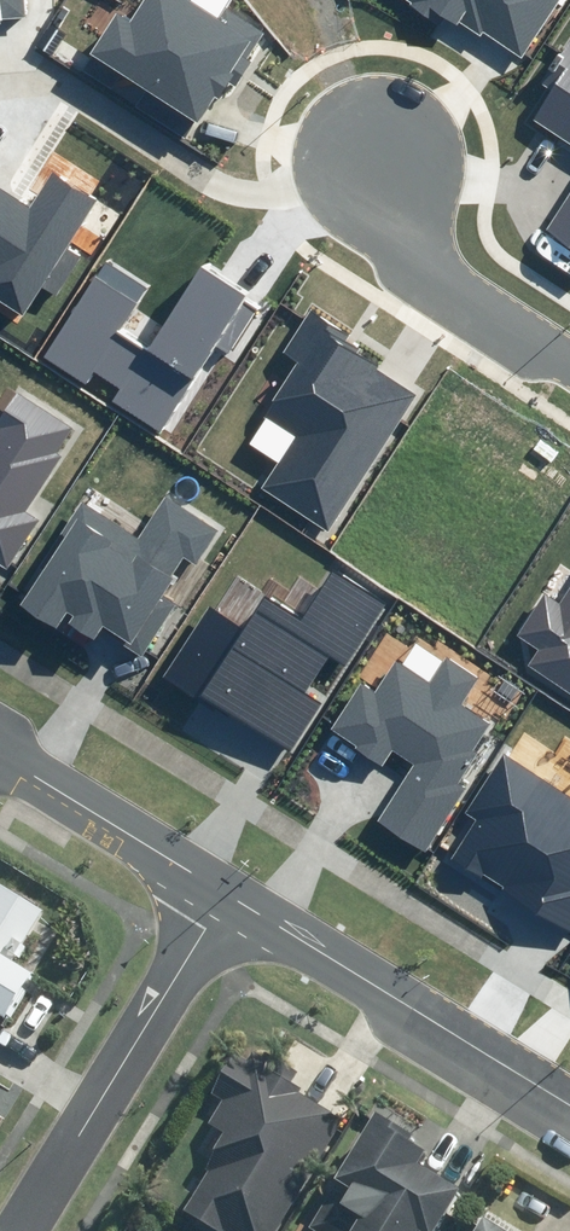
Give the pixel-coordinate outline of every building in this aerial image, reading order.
[(214,111),(264,27),(229,7),(227,11),(208,0),(143,0),(133,16),(123,10),(93,60),(116,73),(125,59),(214,111)] [(521,56),(558,0),(403,0),(440,25),(444,19),(457,27),(459,23),(480,36),(483,31),(521,56)] [(550,77),(556,82),(536,113),(569,135),(569,46),(550,77)] [(21,317),(40,286),(56,296),(81,257),(67,248),(98,199),(53,171),(29,209),(0,192),(0,304),(21,317)] [(569,232),(569,200),(555,223),(569,232)] [(105,259),(42,358),(86,386),(94,373),(119,389),(111,402),(159,432),(214,346),(226,354),(256,308),(243,299),(246,294),(201,267),(148,350),(117,331),(146,285),(105,259)] [(269,478),(330,517),(412,391),(305,322),(290,345),(302,353),(268,405),(302,427),(269,478)] [(8,568),(38,520),(25,512),(61,456),(56,453),(71,428),(15,393),(0,416),(0,564),(8,568)] [(81,504),(16,605),(54,628),(66,610),(74,615),(69,622),(95,639),(102,628),(143,654),(176,603),(161,594),(183,560),(195,567),(218,530),(163,496),(136,539),(81,504)] [(206,606),(162,676),(291,757),(323,706),(305,694),(330,656),(348,667),(386,607),(332,572),(300,621),(264,599),(244,630),(206,606)] [(543,595),(517,635),(537,649),(525,668),(569,697),(569,586),(558,604),(543,595)] [(377,822),(426,852),(465,789),(459,785),(478,754),(472,750),(490,722),(462,705),(479,677),(445,656),(429,682),(396,661),(376,693),(359,682),(329,731),(384,765),(393,750),(414,763),(377,822)] [(452,858),(569,933),(569,795),(505,753),(466,813),(477,819),(452,858)] [(3,1025),(32,980),(14,969),(48,915),(2,885),(0,889),(0,1023),(3,1025)] [(297,1068),(266,1050),(259,1062),(238,1050),(197,1121),(211,1129),(196,1154),(211,1163),(182,1214),(212,1230),(278,1230),(342,1120),(301,1097),(306,1089),(290,1080),(297,1068)] [(376,1112),(311,1230),(313,1230),(435,1230),(459,1188),(417,1165),(425,1151),(406,1141),(411,1132),(376,1112)] [(486,1220),(479,1230),(503,1230),(486,1220)]
